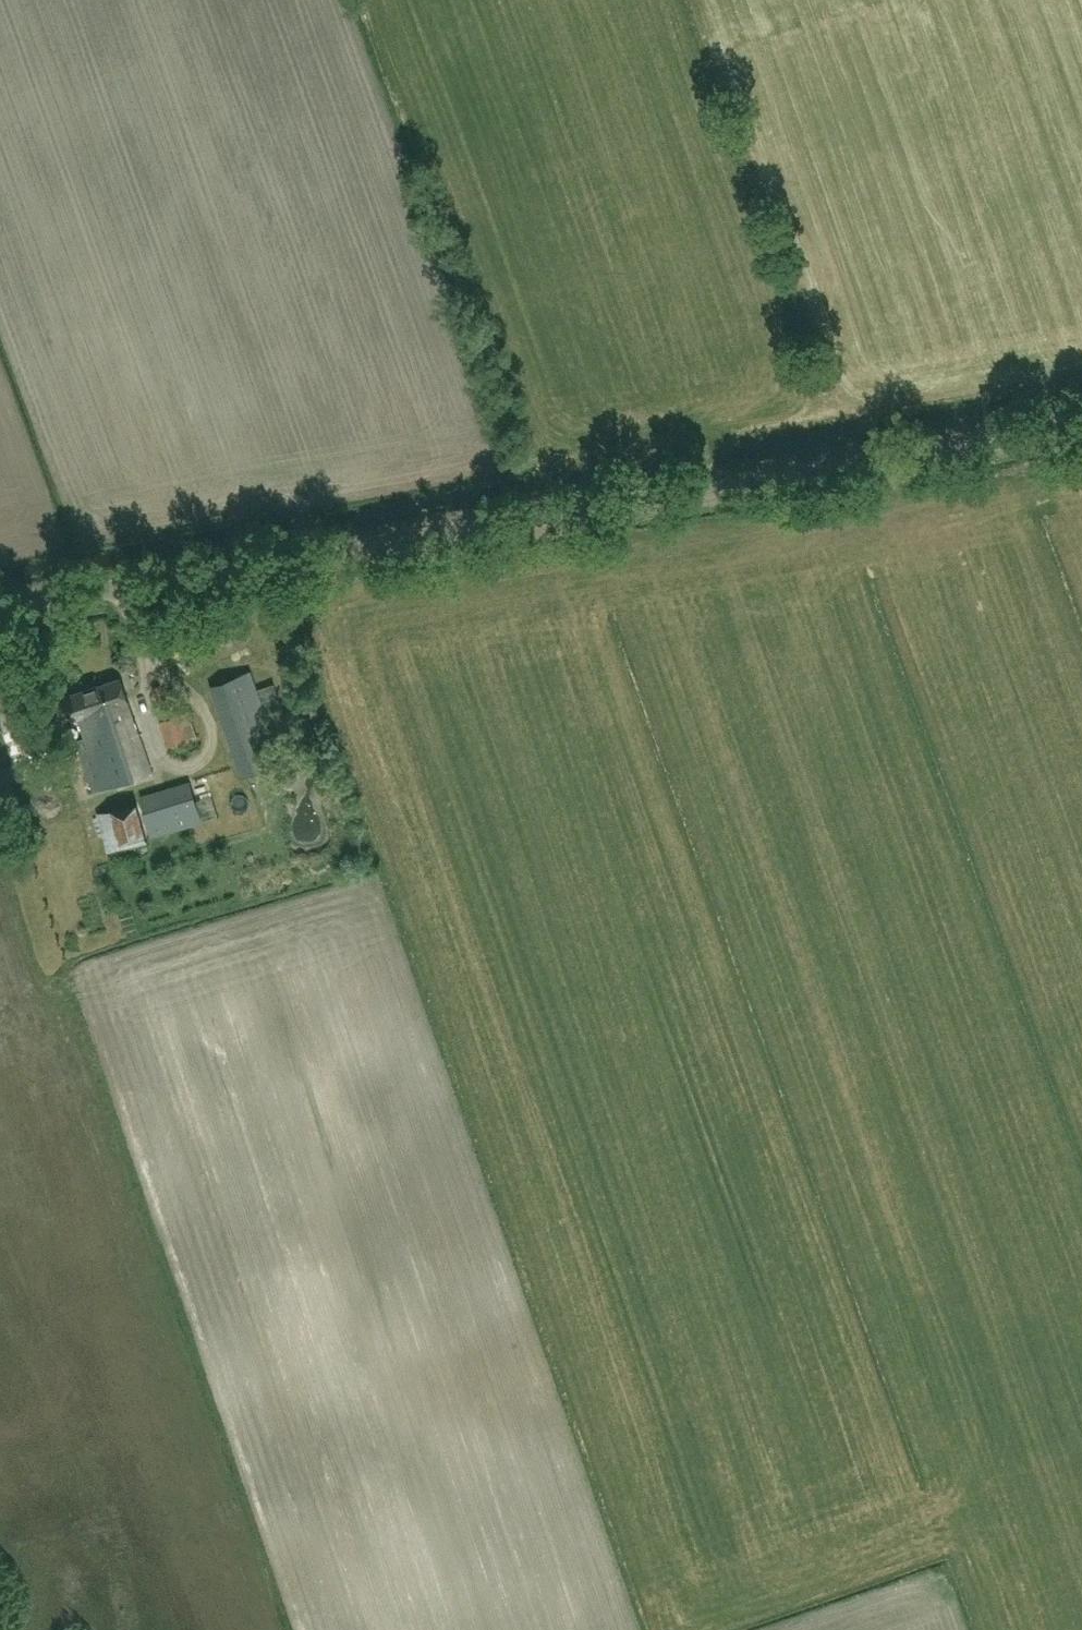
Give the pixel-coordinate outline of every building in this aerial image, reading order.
[(208,685),(238,776),(280,762),(250,671),(208,685)] [(119,678),(91,687),(64,695),(71,718),(77,716),(85,739),(76,742),(91,789),(149,770),(127,700),(126,700),(119,678)] [(187,709),(175,712),(176,715),(158,720),(168,749),(190,742),(189,736),(195,735),(187,709)] [(138,796),(151,836),(200,820),(187,779),(138,796)] [(107,850),(146,838),(138,800),(96,813),(107,850)]
